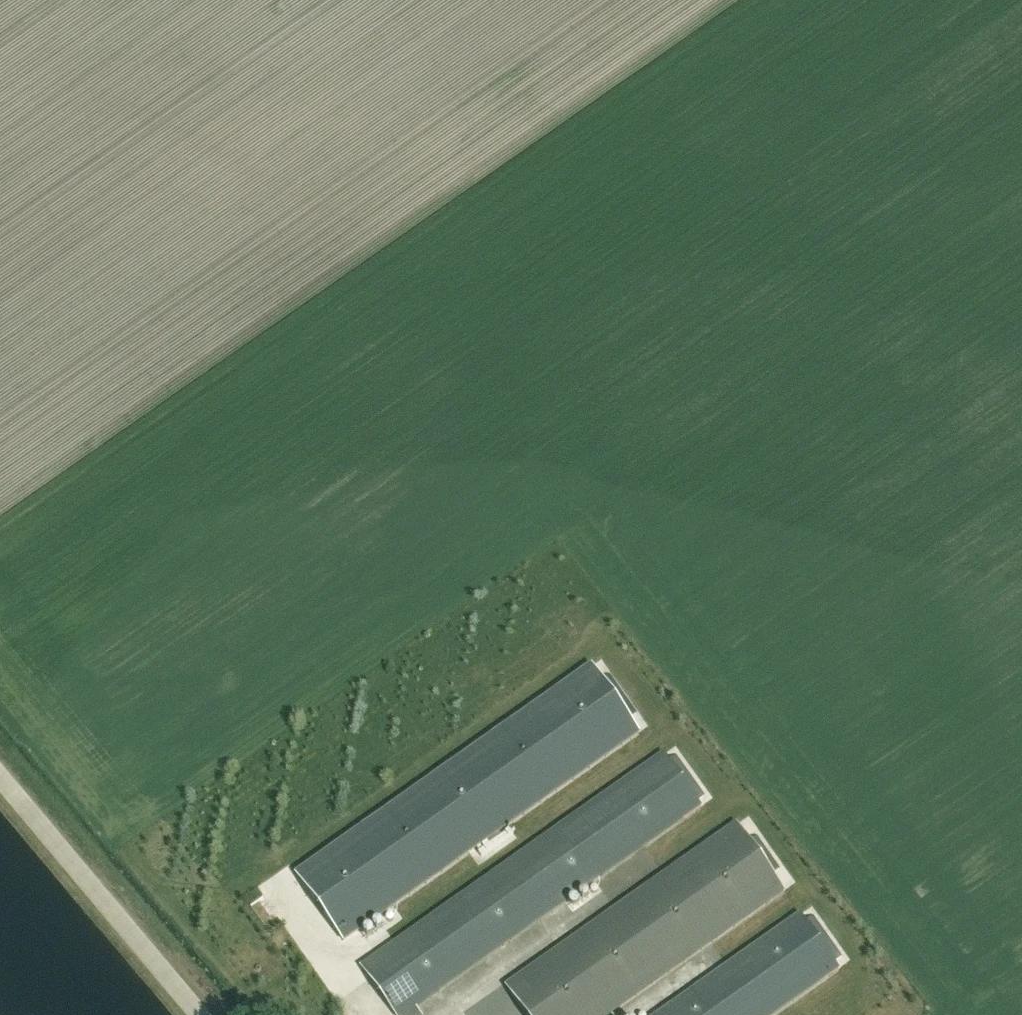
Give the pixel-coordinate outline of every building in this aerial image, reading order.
[(592,665),(297,874),(344,940),(639,732),(592,665)] [(595,880),(701,806),(664,753),(362,966),(397,1014),(423,1014),(416,1006),(595,880)] [(773,873),(750,840),(737,822),(505,985),(526,1014),(611,1014),(786,891),(773,873)] [(695,988),(656,1014),(772,1014),(839,968),(800,914),(695,988)]
